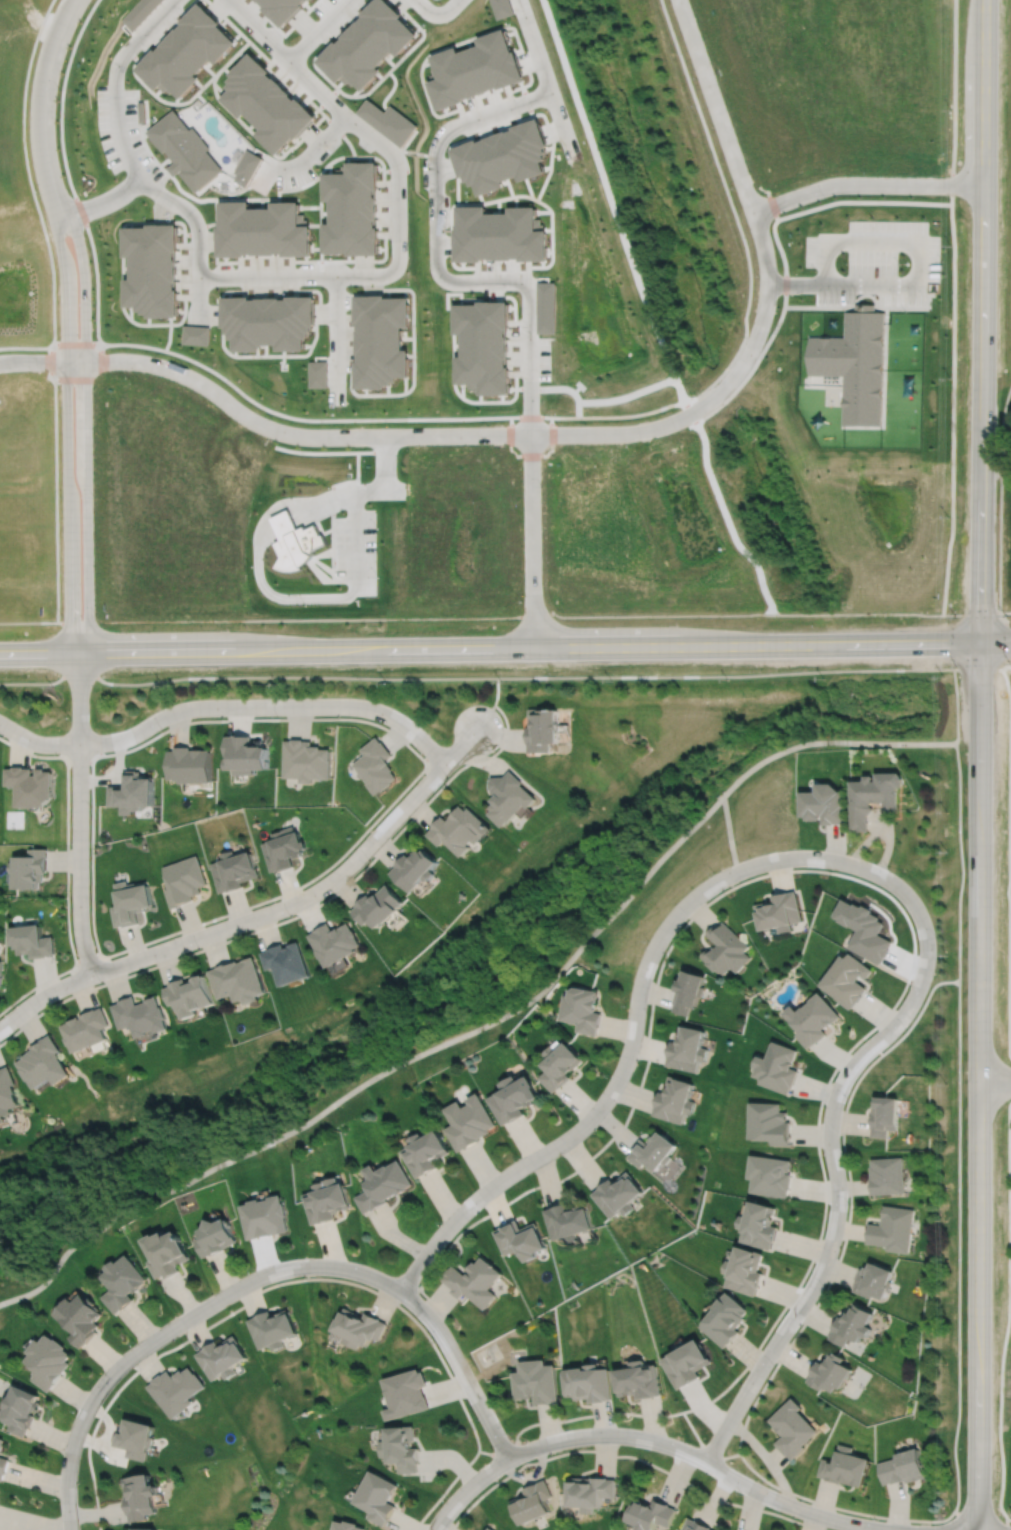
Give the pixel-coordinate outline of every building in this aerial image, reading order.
[(130,30),(160,0),(138,0),(119,19),(130,30)] [(265,6),(263,8),(283,27),(304,5),(302,4),(306,0),(260,0),(265,6)] [(371,5),(370,4),(361,14),(363,16),(358,21),(357,20),(341,37),(342,38),(337,43),(335,41),(316,61),(337,82),(340,79),(345,83),(347,81),(351,85),(353,83),(362,91),(381,71),(376,67),(392,50),(398,55),(418,34),(400,17),(402,15),(386,0),(376,0),(371,5)] [(497,19),(514,13),(509,0),(491,0),(497,19)] [(134,69),(155,90),(158,87),(163,92),(165,89),(169,93),(172,90),(180,99),(199,79),(195,75),(211,59),(216,64),(237,42),(219,25),(221,23),(199,2),(179,22),(181,24),(176,29),(175,28),(159,45),(160,46),(155,51),(153,49),(134,69)] [(455,47),(430,56),(438,79),(427,82),(433,100),(434,99),(437,110),(463,101),(462,99),(469,96),(470,97),(491,90),(491,89),(498,86),(499,89),(525,80),(515,52),(513,52),(504,29),(477,38),(479,45),(457,53),(455,47)] [(250,52),(229,74),(232,76),(227,81),(229,83),(226,87),(229,90),(220,99),(240,118),(244,114),(260,130),(255,135),(276,155),(294,138),(296,140),(317,118),(297,98),(295,100),(290,95),(291,94),(274,78),(273,79),(268,73),(270,71),(250,52)] [(367,98),(356,113),(403,148),(419,126),(391,105),(386,112),(367,98)] [(174,110),(147,132),(164,152),(166,151),(170,155),(169,156),(175,162),(168,168),(174,176),(181,170),(182,171),(180,173),(196,193),(223,171),(207,151),(211,148),(193,127),(190,130),(174,110)] [(452,148),(462,177),(465,175),(467,181),(470,180),(471,185),(476,184),(479,195),(505,186),(503,180),(519,175),(521,181),(546,172),(542,161),(546,159),(544,154),(547,153),(545,147),(549,146),(539,118),(513,127),(514,129),(507,132),(506,131),(485,138),(485,140),(478,142),(477,140),(452,148)] [(248,149),(235,172),(239,174),(235,180),(248,186),(264,158),(248,149)] [(324,175),(325,202),(331,202),(331,225),(324,225),(324,254),(349,254),(349,256),(379,256),(379,229),(376,229),(376,221),(377,221),(377,198),(376,198),(376,190),(378,190),(378,163),(348,163),(348,174),(324,175)] [(219,202),(220,228),(217,228),(217,258),(245,258),(245,255),(252,255),(252,256),(276,256),(276,255),(283,255),(283,257),(310,257),(310,227),(307,227),(307,220),(304,220),(304,214),(299,214),(299,203),(271,203),(271,209),(249,209),(249,202),(219,202)] [(458,206),(458,231),(455,231),(456,261),(483,260),(483,258),(490,258),(490,259),(514,259),(514,258),(521,258),(521,260),(548,260),(548,230),(544,230),(544,224),(541,224),(541,219),(536,219),(536,207),(509,207),(509,213),(486,213),(486,206),(458,206)] [(121,229),(121,258),(128,258),(128,281),(123,281),(123,308),(135,308),(135,313),(141,313),(141,316),(147,316),(147,319),(177,319),(177,291),(174,291),(174,284),(175,284),(175,261),(174,261),(174,253),(177,253),(176,225),(145,226),(145,228),(121,229)] [(356,298),(357,325),(359,325),(359,333),(358,333),(359,356),(360,356),(360,364),(357,364),(357,391),(387,391),(387,387),(393,387),(393,384),(399,384),(398,379),(411,379),(410,352),(405,352),(404,329),(412,329),(411,300),(386,300),(386,297),(356,298)] [(222,299),(222,330),(226,330),(226,336),(229,336),(229,341),(233,341),(233,353),(261,353),(261,347),(277,347),(277,353),(304,352),(304,340),(309,340),(309,334),(312,334),(312,328),(316,328),(315,298),(288,298),(288,301),(280,301),(280,300),(257,300),(257,301),(250,301),(250,299),(222,299)] [(454,305),(454,333),(462,333),(462,356),(456,356),(456,383),(468,383),(468,387),(474,387),(474,389),(480,389),(480,394),(510,393),(509,367),(507,367),(507,359),(508,359),(507,329),(509,329),(508,301),(479,302),(479,304),(454,305)] [(845,312),(845,338),(810,338),(809,376),(845,377),(844,426),(883,427),(884,313),(875,312),(875,305),(855,305),(855,312),(845,312)] [(184,325),(183,343),(208,344),(210,327),(184,325)] [(309,361),(310,387),(328,387),(327,361),(309,361)] [(531,709),(531,727),(528,727),(529,743),(530,743),(530,752),(553,752),(553,743),(561,743),(561,730),(563,730),(563,723),(561,723),(561,710),(543,710),(543,709),(531,709)] [(227,736),(227,761),(229,761),(229,770),(237,770),(237,775),(257,775),(257,770),(271,770),(271,748),(266,748),(266,747),(266,740),(258,740),(258,742),(253,742),(253,736),(245,736),(245,735),(234,735),(234,736),(227,736)] [(378,737),(362,750),(366,755),(354,764),(369,783),(368,784),(377,795),(383,790),(384,791),(394,783),(393,782),(399,778),(394,771),(395,771),(391,765),(392,764),(389,759),(394,755),(384,742),(383,743),(378,737)] [(285,740),(284,778),(301,778),(301,783),(314,783),(314,779),(332,779),(333,749),(323,749),(323,747),(313,746),(313,741),(304,741),(304,739),(293,739),(293,740),(285,740)] [(168,751),(169,779),(176,779),(176,781),(180,781),(181,784),(213,783),(212,750),(205,750),(193,750),(191,750),(191,747),(175,747),(175,751),(168,751)] [(7,769),(7,786),(18,786),(18,808),(44,808),(55,797),(55,772),(47,772),(47,769),(39,769),(39,775),(34,775),(34,769),(26,769),(26,767),(15,767),(15,768),(7,769)] [(492,777),(492,781),(491,781),(491,790),(492,790),(493,792),(497,797),(493,801),(495,803),(490,808),(493,811),(489,815),(504,828),(510,821),(511,822),(527,805),(530,809),(539,799),(523,785),(525,783),(512,770),(506,777),(492,777)] [(110,787),(110,807),(119,807),(119,808),(123,808),(123,815),(135,815),(135,811),(143,811),(143,808),(155,808),(155,779),(147,779),(147,777),(142,777),(142,772),(138,772),(138,771),(128,771),(128,772),(125,772),(125,787),(110,787)] [(853,782),(853,831),(859,831),(859,832),(871,832),(871,816),(877,809),(874,806),(874,802),(886,802),(886,813),(900,813),(900,787),(905,787),(905,779),(902,773),(879,773),(879,781),(876,781),(876,776),(867,776),(868,782),(853,782)] [(801,792),(802,817),(808,817),(808,820),(821,820),(821,815),(824,815),(824,825),(835,825),(835,823),(849,823),(849,804),(845,804),(845,792),(842,792),(834,784),(818,784),(818,792),(801,792)] [(442,816),(432,828),(433,829),(427,835),(440,846),(444,841),(462,858),(471,848),(469,846),(473,841),(478,845),(484,838),(484,839),(493,830),(469,808),(467,811),(461,806),(447,821),(442,816)] [(263,844),(272,873),(279,870),(280,872),(295,867),(292,860),(297,858),(298,860),(305,857),(304,854),(305,853),(305,851),(309,850),(306,842),(304,843),(301,832),(297,834),(295,826),(272,833),(274,840),(263,844)] [(14,857),(14,863),(11,863),(11,874),(16,873),(16,891),(40,890),(40,884),(42,884),(42,882),(44,882),(44,874),(47,874),(47,858),(48,858),(48,849),(30,849),(30,857),(14,857)] [(211,864),(220,894),(228,891),(229,892),(244,888),(242,883),(260,877),(253,853),(236,858),(234,851),(221,855),(223,861),(211,864)] [(391,874),(412,893),(419,885),(420,886),(425,880),(428,883),(436,874),(433,872),(441,864),(427,851),(425,854),(423,852),(422,853),(419,851),(415,855),(417,857),(413,861),(407,855),(396,866),(397,867),(391,874)] [(163,868),(171,890),(166,892),(173,910),(182,907),(181,906),(194,901),(193,896),(194,896),(195,897),(202,894),(200,888),(208,885),(198,855),(163,868)] [(115,884),(119,906),(112,908),(116,928),(124,926),(124,928),(140,924),(137,910),(139,910),(140,913),(147,912),(146,910),(154,908),(150,886),(129,890),(128,881),(115,884)] [(353,912),(366,927),(372,921),(382,931),(388,926),(389,927),(404,913),(401,910),(407,904),(390,885),(374,900),(369,895),(357,906),(359,907),(353,912)] [(756,906),(758,915),(759,914),(763,932),(779,929),(780,934),(793,931),(792,926),(795,925),(794,924),(803,922),(797,892),(789,894),(789,893),(773,896),(774,902),(756,906)] [(844,899),(835,916),(841,919),(840,921),(850,926),(851,925),(860,930),(850,947),(880,964),(884,957),(885,958),(890,949),(889,948),(893,941),(880,934),(885,923),(880,920),(881,917),(872,912),(874,910),(865,905),(864,907),(857,903),(856,905),(844,899)] [(715,926),(707,934),(718,945),(715,948),(714,947),(710,951),(708,949),(701,957),(707,962),(706,964),(714,972),(717,970),(723,976),(731,967),(737,973),(752,958),(746,952),(751,947),(724,922),(718,929),(715,926)] [(310,936),(317,949),(316,950),(321,960),(323,959),(328,970),(358,953),(356,950),(363,947),(358,938),(359,937),(356,932),(355,932),(350,924),(335,932),(330,923),(315,931),(316,933),(310,936)] [(11,929),(13,948),(17,947),(18,956),(31,954),(31,960),(48,958),(47,956),(55,955),(53,937),(43,938),(41,926),(11,929)] [(262,954),(268,971),(274,969),(281,988),(312,978),(300,942),(290,945),(290,948),(285,949),(284,945),(269,950),(270,951),(262,954)] [(845,957),(822,987),(853,1010),(857,1004),(859,1005),(865,997),(864,996),(869,989),(860,983),(865,977),(869,980),(875,971),(853,954),(849,960),(845,957)] [(209,972),(219,1001),(233,996),(236,1004),(244,1001),(246,1007),(260,1002),(259,998),(267,995),(254,958),(243,961),(244,963),(239,964),(238,962),(234,964),(233,963),(217,968),(218,969),(209,972)] [(683,970),(679,982),(680,982),(677,992),(678,993),(674,1005),(676,1005),(674,1012),(689,1017),(692,1008),(698,1010),(701,997),(703,998),(706,988),(704,988),(707,978),(683,970)] [(164,990),(170,1007),(177,1005),(182,1021),(197,1016),(197,1014),(204,1011),(204,1010),(215,1006),(205,977),(196,981),(190,983),(192,986),(188,988),(185,979),(170,984),(171,987),(164,990)] [(565,992),(559,1016),(569,1019),(569,1020),(575,1021),(575,1020),(578,1021),(577,1029),(596,1033),(598,1026),(599,1027),(602,1011),(594,1010),(594,1009),(595,1009),(599,992),(597,992),(598,989),(587,987),(587,986),(575,983),(569,987),(568,993),(565,992)] [(822,994),(812,1003),(813,1004),(807,1010),(805,1009),(800,1013),(795,1008),(786,1016),(802,1034),(799,1037),(810,1049),(816,1044),(817,1046),(828,1035),(825,1031),(828,1028),(829,1029),(834,1024),(842,1017),(822,994)] [(112,1007),(121,1032),(131,1028),(133,1033),(135,1033),(137,1041),(148,1037),(147,1035),(155,1032),(156,1035),(168,1031),(165,1021),(166,1021),(162,1009),(161,1009),(156,997),(145,1001),(146,1003),(137,1006),(134,996),(119,1001),(120,1004),(112,1007)] [(61,1027),(66,1039),(65,1040),(68,1047),(69,1047),(73,1055),(92,1047),(92,1048),(108,1042),(103,1031),(111,1027),(102,1008),(96,1011),(95,1010),(80,1017),(81,1020),(80,1021),(78,1018),(68,1022),(68,1024),(61,1027)] [(685,1022),(685,1024),(680,1023),(680,1027),(679,1035),(678,1034),(677,1040),(671,1039),(668,1055),(667,1063),(697,1070),(699,1058),(706,1059),(709,1047),(702,1045),(706,1027),(685,1022)] [(50,1032),(44,1036),(43,1036),(30,1045),(32,1047),(28,1050),(22,1055),(23,1056),(16,1061),(20,1067),(19,1068),(26,1078),(27,1077),(34,1087),(51,1076),(55,1082),(70,1072),(59,1055),(60,1054),(57,1050),(60,1048),(50,1032)] [(553,1042),(543,1051),(548,1056),(543,1061),(549,1067),(540,1076),(554,1091),(559,1086),(560,1087),(572,1076),(568,1071),(572,1067),(573,1069),(583,1059),(581,1056),(582,1054),(567,1038),(557,1047),(553,1042)] [(776,1038),(769,1056),(760,1052),(756,1063),(759,1064),(756,1073),(764,1076),(762,1081),(790,1092),(793,1085),(794,1085),(801,1069),(793,1066),(800,1048),(776,1038)] [(5,1118),(3,1114),(12,1110),(10,1107),(19,1103),(14,1091),(16,1090),(12,1083),(16,1081),(8,1064),(0,1067),(0,1120),(5,1118)] [(487,1096),(503,1123),(510,1119),(510,1121),(525,1112),(521,1105),(526,1102),(528,1106),(535,1101),(533,1098),(540,1094),(534,1084),(535,1083),(529,1072),(518,1078),(514,1072),(499,1081),(503,1087),(487,1096)] [(670,1073),(665,1091),(660,1090),(655,1105),(656,1105),(653,1113),(683,1122),(686,1111),(692,1113),(696,1100),(690,1098),(695,1080),(678,1075),(677,1075),(670,1073)] [(458,1098),(444,1107),(453,1122),(445,1127),(458,1150),(465,1146),(466,1148),(481,1139),(480,1137),(490,1130),(489,1128),(497,1124),(477,1090),(466,1097),(469,1102),(462,1106),(458,1098)] [(878,1093),(877,1103),(873,1103),(873,1110),(872,1110),(871,1126),(873,1127),(872,1135),(888,1136),(889,1128),(897,1129),(897,1122),(898,1123),(900,1095),(878,1093)] [(753,1100),(751,1138),(774,1139),(774,1143),(793,1144),(793,1134),(792,1134),(792,1120),(788,1120),(788,1119),(789,1119),(790,1110),(783,1110),(783,1102),(753,1100)] [(401,1149),(417,1177),(423,1173),(424,1173),(438,1165),(435,1160),(451,1152),(448,1147),(437,1127),(422,1135),(420,1130),(408,1137),(411,1142),(409,1143),(409,1144),(401,1149)] [(642,1137),(632,1149),(633,1150),(628,1156),(641,1167),(646,1160),(657,1169),(663,1162),(666,1164),(673,1156),(670,1153),(679,1143),(662,1129),(656,1135),(654,1134),(650,1139),(653,1142),(651,1144),(642,1137)] [(791,1190),(794,1173),(789,1172),(789,1170),(792,1171),(794,1159),(754,1153),(750,1176),(755,1177),(753,1190),(789,1196),(790,1190),(791,1190)] [(872,1157),(872,1165),(871,1165),(872,1177),(871,1177),(871,1193),(906,1191),(904,1156),(872,1157)] [(355,1196),(364,1212),(371,1208),(372,1210),(388,1200),(386,1197),(396,1191),(397,1193),(408,1188),(407,1186),(413,1183),(398,1158),(387,1164),(386,1163),(375,1169),(371,1162),(362,1167),(367,1176),(365,1176),(367,1178),(363,1180),(367,1189),(355,1196)] [(610,1177),(598,1187),(598,1188),(592,1193),(611,1217),(620,1210),(625,1215),(635,1206),(630,1201),(644,1190),(628,1170),(613,1181),(610,1177)] [(303,1193),(313,1190),(315,1189),(313,1183),(325,1180),(324,1179),(337,1175),(339,1182),(344,1180),(351,1202),(350,1202),(351,1207),(334,1212),(336,1217),(320,1222),(320,1221),(312,1223),(303,1193)] [(240,1204),(247,1238),(288,1230),(285,1216),(286,1215),(284,1202),(282,1202),(280,1193),(268,1195),(269,1198),(259,1200),(259,1197),(248,1200),(248,1202),(240,1204)] [(755,1198),(750,1215),(743,1213),(739,1226),(746,1228),(742,1240),(772,1248),(774,1241),(775,1241),(780,1226),(774,1224),(776,1218),(775,1218),(778,1206),(775,1205),(776,1204),(755,1198)] [(544,1209),(552,1239),(564,1236),(566,1242),(578,1239),(576,1232),(593,1227),(586,1202),(569,1207),(567,1202),(551,1206),(552,1207),(544,1209)] [(869,1222),(867,1242),(887,1245),(887,1249),(910,1252),(916,1208),(885,1204),(882,1224),(869,1222)] [(199,1228),(202,1236),(195,1239),(203,1257),(210,1253),(211,1255),(225,1248),(224,1247),(237,1241),(226,1216),(217,1220),(207,1217),(203,1226),(199,1228)] [(494,1230),(504,1254),(520,1248),(525,1261),(537,1255),(535,1251),(546,1247),(535,1222),(521,1228),(516,1218),(500,1226),(501,1227),(494,1230)] [(141,1238),(152,1258),(147,1260),(156,1278),(164,1274),(166,1277),(179,1270),(177,1265),(190,1258),(175,1229),(164,1234),(162,1230),(153,1234),(152,1232),(141,1238)] [(741,1244),(736,1261),(729,1259),(725,1271),(731,1273),(727,1285),(756,1295),(759,1287),(760,1288),(765,1272),(760,1271),(766,1252),(741,1244)] [(125,1253),(115,1262),(112,1259),(103,1267),(105,1269),(98,1275),(110,1289),(101,1296),(115,1313),(120,1308),(121,1309),(133,1299),(128,1293),(131,1290),(133,1293),(139,1288),(139,1287),(144,1282),(143,1281),(147,1279),(125,1253)] [(454,1264),(451,1268),(450,1267),(444,1273),(445,1274),(442,1278),(453,1288),(451,1290),(459,1297),(464,1292),(484,1309),(496,1294),(489,1288),(502,1273),(494,1266),(495,1265),(490,1261),(490,1262),(482,1256),(476,1262),(474,1260),(467,1269),(468,1270),(465,1274),(454,1264)] [(861,1267),(855,1281),(857,1282),(854,1290),(872,1297),(874,1293),(885,1298),(889,1289),(890,1290),(893,1281),(891,1280),(895,1270),(873,1261),(871,1267),(867,1265),(865,1269),(861,1267)] [(729,1291),(715,1306),(717,1308),(701,1326),(725,1347),(729,1342),(730,1343),(741,1331),(737,1328),(746,1318),(744,1316),(750,1309),(729,1291)] [(66,1296),(58,1304),(59,1305),(52,1313),(61,1322),(62,1321),(73,1331),(68,1336),(79,1348),(84,1343),(85,1344),(97,1331),(95,1329),(99,1325),(95,1321),(102,1313),(99,1310),(100,1308),(96,1305),(94,1307),(93,1306),(96,1303),(88,1296),(86,1298),(79,1292),(71,1300),(66,1296)] [(839,1315),(831,1330),(833,1331),(829,1337),(845,1346),(850,1336),(859,1341),(863,1334),(868,1337),(873,1327),(868,1324),(875,1312),(859,1303),(857,1306),(855,1305),(851,1312),(849,1311),(844,1318),(839,1315)] [(338,1317),(333,1329),(345,1335),(342,1341),(358,1348),(361,1343),(367,1346),(371,1338),(375,1339),(376,1338),(380,1340),(388,1323),(380,1319),(381,1318),(367,1311),(364,1317),(358,1315),(359,1313),(346,1307),(344,1310),(343,1310),(340,1318),(338,1317)] [(247,1319),(259,1349),(270,1344),(273,1350),(285,1345),(282,1339),(298,1332),(290,1312),(289,1312),(287,1309),(271,1315),(269,1310),(254,1316),(247,1319)] [(45,1333),(39,1341),(34,1338),(25,1351),(28,1353),(23,1360),(36,1370),(33,1373),(35,1374),(31,1379),(48,1391),(70,1363),(66,1360),(71,1354),(63,1349),(65,1346),(54,1338),(53,1339),(45,1333)] [(195,1354),(211,1380),(222,1373),(225,1379),(237,1372),(233,1366),(247,1357),(237,1342),(238,1342),(234,1334),(218,1345),(215,1340),(201,1349),(202,1349),(195,1354)] [(663,1359),(679,1388),(701,1376),(698,1371),(714,1362),(701,1338),(663,1359)] [(818,1360),(810,1373),(811,1374),(807,1381),(822,1390),(825,1385),(835,1391),(839,1386),(842,1388),(854,1369),(844,1362),(847,1358),(837,1351),(835,1354),(830,1351),(826,1358),(829,1360),(825,1365),(818,1360)] [(513,1372),(516,1399),(522,1399),(532,1398),(532,1393),(535,1393),(536,1405),(551,1403),(551,1402),(559,1401),(555,1364),(545,1365),(545,1359),(519,1361),(520,1371),(513,1372)] [(616,1370),(619,1392),(620,1392),(620,1396),(627,1395),(627,1394),(631,1394),(637,1393),(638,1399),(662,1395),(657,1363),(646,1365),(645,1359),(631,1361),(632,1367),(616,1370)] [(564,1369),(567,1396),(576,1396),(576,1399),(590,1398),(590,1402),(606,1401),(606,1400),(612,1399),(609,1368),(599,1369),(599,1363),(585,1364),(586,1367),(564,1369)] [(146,1386),(171,1419),(192,1403),(189,1398),(205,1386),(195,1373),(194,1374),(189,1367),(182,1371),(181,1370),(173,1375),(175,1377),(174,1378),(168,1370),(161,1375),(161,1374),(152,1380),(153,1382),(146,1386)] [(384,1410),(387,1420),(413,1412),(414,1413),(431,1408),(427,1396),(426,1396),(423,1387),(429,1385),(425,1371),(421,1373),(420,1368),(384,1379),(392,1408),(384,1410)] [(16,1385),(11,1396),(6,1407),(6,1408),(2,1418),(3,1418),(2,1421),(11,1424),(9,1430),(24,1437),(27,1429),(28,1430),(35,1415),(32,1414),(34,1409),(39,1411),(42,1403),(38,1401),(41,1395),(16,1385)] [(793,1397),(769,1420),(775,1426),(775,1427),(782,1435),(783,1435),(775,1443),(786,1455),(787,1454),(793,1460),(806,1447),(804,1445),(819,1431),(799,1410),(802,1407),(793,1397)] [(125,1418),(123,1425),(122,1425),(121,1429),(117,1428),(116,1435),(114,1434),(112,1445),(127,1449),(125,1456),(145,1461),(147,1451),(146,1451),(147,1446),(151,1447),(153,1437),(150,1436),(153,1425),(125,1418)] [(388,1428),(389,1441),(382,1441),(382,1457),(390,1457),(390,1464),(400,1463),(401,1473),(419,1472),(418,1464),(420,1464),(419,1448),(413,1448),(413,1441),(415,1441),(415,1426),(405,1426),(405,1427),(388,1428)] [(2,1481),(4,1474),(5,1475),(10,1459),(1,1457),(3,1451),(2,1450),(4,1443),(3,1442),(4,1439),(0,1438),(0,1480),(2,1481)] [(823,1458),(818,1476),(827,1478),(826,1480),(841,1483),(842,1482),(864,1487),(871,1459),(852,1454),(854,1447),(840,1443),(835,1461),(823,1458)] [(878,1463),(884,1484),(892,1482),(892,1483),(907,1479),(908,1482),(928,1477),(920,1448),(897,1454),(898,1457),(878,1463)] [(372,1470),(354,1503),(372,1512),(369,1518),(384,1526),(388,1520),(389,1521),(397,1506),(389,1502),(394,1494),(399,1485),(372,1470)] [(123,1478),(125,1488),(126,1487),(127,1492),(128,1492),(129,1497),(124,1498),(127,1515),(128,1514),(129,1522),(147,1519),(146,1515),(155,1513),(152,1496),(157,1496),(155,1485),(150,1486),(148,1474),(123,1478)] [(568,1481),(567,1506),(580,1507),(580,1513),(592,1513),(593,1508),(599,1508),(600,1497),(614,1498),(615,1479),(607,1479),(607,1478),(591,1477),(591,1478),(569,1477),(569,1481),(568,1481)] [(509,1501),(511,1504),(510,1505),(519,1526),(548,1513),(543,1500),(551,1496),(544,1479),(535,1483),(536,1484),(522,1489),(526,1498),(521,1500),(520,1496),(509,1501)] [(625,1521),(637,1526),(635,1529),(646,1529),(652,1529),(656,1523),(660,1525),(660,1524),(668,1527),(676,1509),(668,1506),(669,1505),(654,1498),(650,1506),(643,1503),(643,1504),(637,1502),(635,1505),(633,1504),(625,1521)] [(681,1529),(712,1529),(710,1529),(710,1528),(696,1520),(695,1521),(688,1518),(681,1529)] [(334,1529),(367,1529),(358,1526),(359,1524),(346,1521),(345,1523),(336,1521),(334,1529)]
